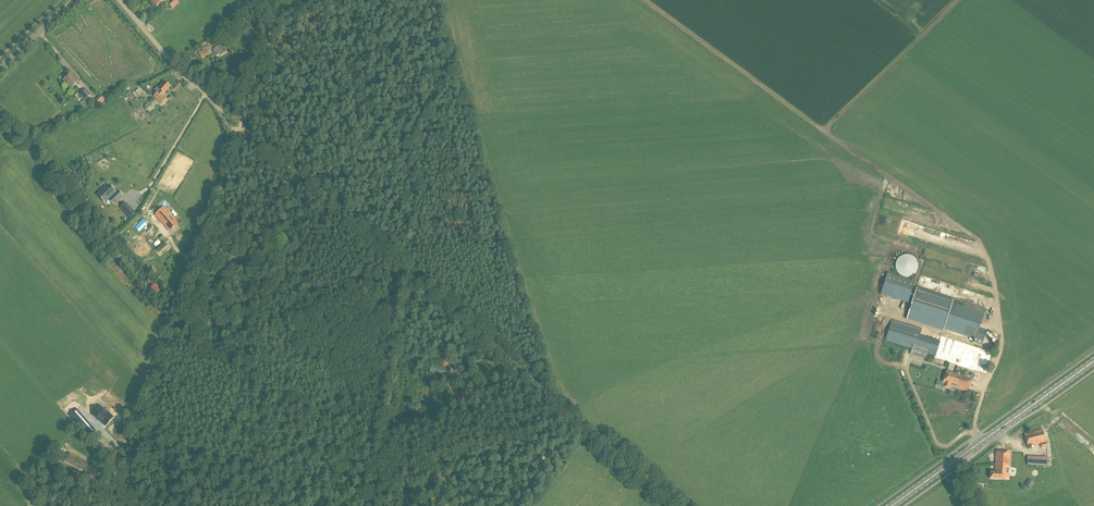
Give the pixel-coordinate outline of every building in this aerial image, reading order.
[(175,9),(182,4),(178,0),(172,5),(175,9)] [(204,49),(199,52),(202,58),(210,54),(208,49),(211,47),(209,45),(203,48),(204,49)] [(221,46),(220,45),(214,49),(215,50),(213,51),(216,56),(220,54),(221,55),(226,52),(225,50),(222,45),(221,46)] [(71,88),(78,82),(70,73),(63,79),(71,88)] [(161,104),(167,98),(163,95),(164,94),(170,87),(164,81),(158,88),(159,89),(153,96),(161,104)] [(85,88),(79,94),(85,100),(90,95),(90,94),(85,88)] [(102,105),(107,101),(104,97),(99,102),(102,105)] [(152,111),(151,109),(154,107),(151,102),(145,105),(143,106),(146,111),(148,110),(149,112),(152,111)] [(117,190),(115,192),(108,185),(97,196),(104,203),(108,199),(114,205),(124,196),(117,190)] [(128,218),(133,213),(124,203),(119,208),(128,218)] [(174,220),(163,207),(155,215),(163,224),(164,223),(171,230),(176,225),(172,221),(174,220)] [(139,232),(148,223),(142,216),(138,220),(140,222),(134,228),(139,232)] [(148,234),(154,228),(151,225),(145,231),(148,234)] [(165,239),(155,248),(160,254),(170,245),(165,239)] [(907,277),(908,277),(909,277),(910,277),(911,276),(912,276),(913,275),(914,274),(915,274),(915,273),(916,272),(916,271),(917,271),(917,270),(917,269),(918,268),(918,267),(918,266),(918,265),(918,264),(917,263),(917,262),(917,261),(916,260),(915,259),(915,258),(914,257),(913,257),(912,256),(911,256),(911,255),(910,255),(909,255),(908,255),(907,255),(906,255),(905,255),(904,255),(903,255),(902,256),(901,256),(900,257),(899,258),(898,259),(898,260),(897,260),(897,261),(896,262),(896,263),(896,264),(896,265),(896,266),(896,267),(896,268),(896,269),(896,270),(897,271),(898,272),(898,273),(899,274),(900,274),(900,275),(901,276),(902,276),(903,276),(904,277),(905,277),(906,277),(907,277)] [(887,273),(881,295),(908,303),(915,282),(887,273)] [(155,295),(161,290),(150,278),(149,279),(146,282),(151,288),(150,289),(155,295)] [(983,342),(987,330),(979,328),(984,312),(953,302),(954,300),(917,288),(913,298),(906,320),(913,323),(943,332),(944,330),(983,342)] [(216,318),(216,313),(205,313),(205,326),(211,327),(211,318),(216,318)] [(941,352),(937,351),(940,341),(920,335),(922,328),(892,319),(885,341),(911,349),(910,354),(926,359),(927,354),(936,357),(936,356),(941,358),(943,353),(953,356),(958,341),(946,337),(944,342),(942,342),(940,346),(942,347),(941,352)] [(967,392),(977,360),(960,355),(955,373),(947,371),(943,383),(943,384),(942,387),(950,389),(951,387),(967,392)] [(447,367),(450,358),(444,356),(441,366),(447,367)] [(449,377),(450,369),(441,367),(432,364),(430,371),(439,374),(449,377)] [(69,402),(75,409),(87,397),(80,391),(69,402)] [(98,406),(91,415),(104,426),(111,417),(98,406)] [(77,409),(70,415),(88,437),(94,431),(77,409)] [(416,425),(420,417),(409,410),(405,419),(416,425)] [(1047,447),(1042,429),(1024,433),(1027,447),(1040,444),(1041,448),(1047,447)] [(1023,471),(1023,453),(996,451),(994,472),(990,472),(990,478),(996,479),(1008,479),(1009,473),(1010,470),(1023,471)] [(89,465),(86,464),(87,462),(70,452),(64,461),(82,471),(83,470),(86,472),(82,478),(91,483),(98,469),(89,465)] [(1037,466),(1037,469),(1042,470),(1042,467),(1047,467),(1047,457),(1042,456),(1042,457),(1028,456),(1027,456),(1027,466),(1037,466)] [(1037,469),(1036,468),(1031,476),(1034,478),(1039,471),(1037,469)] [(1030,489),(1034,482),(1029,479),(1024,486),(1030,489)]
